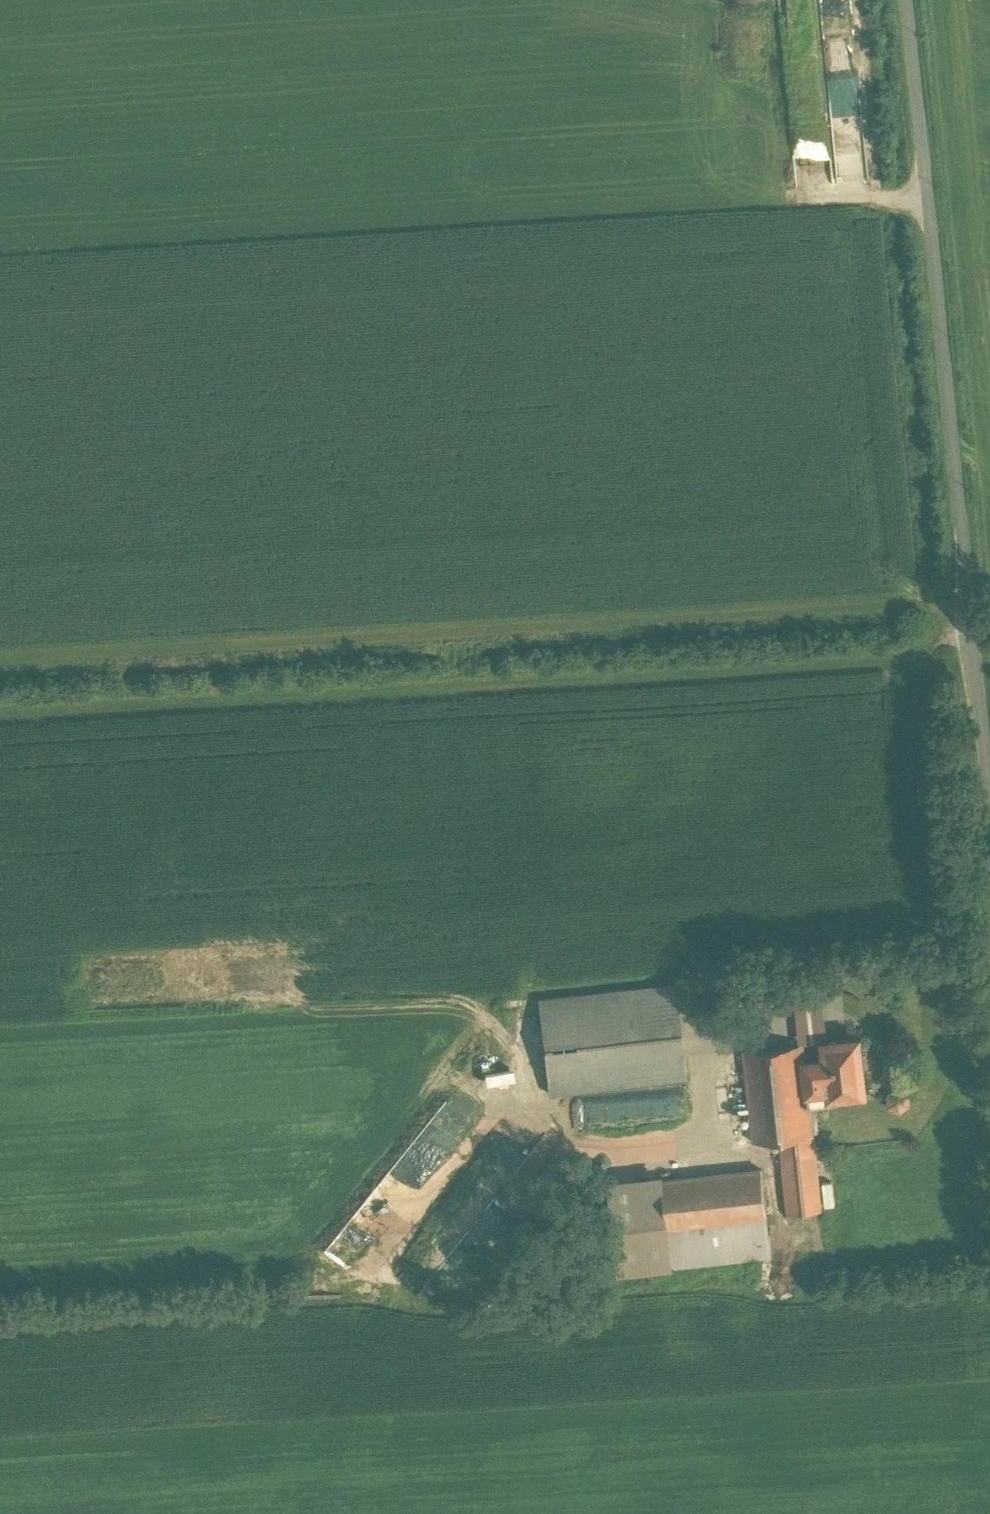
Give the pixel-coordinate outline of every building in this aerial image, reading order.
[(678,983),(540,998),(550,1092),(688,1077),(678,983)] [(860,1037),(825,1041),(826,1057),(807,1059),(812,1105),(833,1103),(832,1096),(866,1092),(860,1037)] [(807,1059),(805,1043),(744,1049),(754,1140),(755,1140),(755,1141),(781,1138),(789,1213),(823,1210),(812,1105),(807,1059)] [(763,1168),(663,1179),(665,1191),(673,1265),(772,1254),(763,1168)] [(665,1191),(609,1197),(617,1271),(673,1265),(665,1191)]
